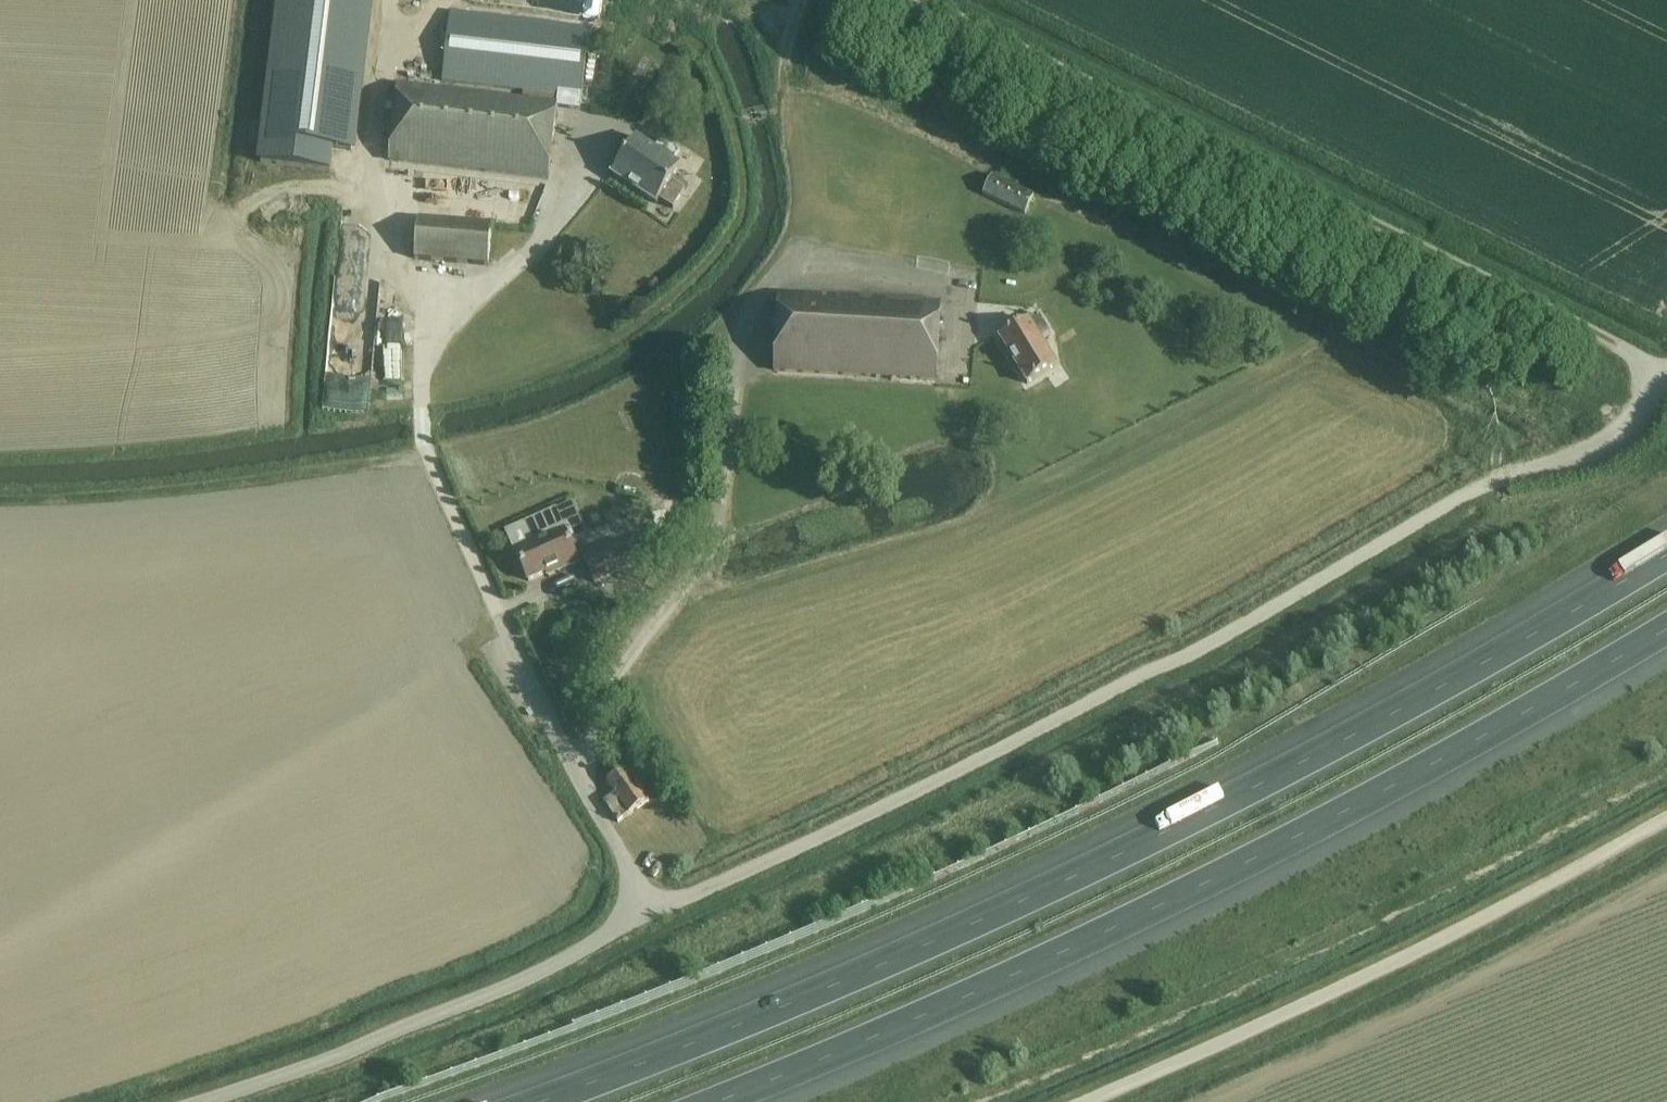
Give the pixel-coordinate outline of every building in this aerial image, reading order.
[(261,164),(330,172),(333,150),(352,153),(371,0),(281,0),(261,164)] [(590,30),(569,28),(451,14),(443,82),(525,92),(524,100),(398,86),(389,161),(549,181),(558,108),(581,111),(590,30)] [(673,210),(685,192),(688,187),(675,178),(681,167),(673,162),(680,152),(662,140),(655,150),(637,138),(613,176),(657,205),(660,201),(673,210)] [(1034,195),(993,176),(984,195),(1025,214),(1034,195)] [(492,227),(470,225),(419,220),(417,238),(415,260),(489,266),(492,227)] [(937,381),(938,359),(941,306),(779,296),(775,371),(937,381)] [(1028,385),(1046,374),(1057,367),(1041,341),(1051,335),(1040,316),(1030,322),(1000,340),(1028,385)] [(330,418),(366,420),(369,359),(333,357),(330,418)] [(555,511),(526,524),(536,546),(516,554),(528,582),(557,569),(559,573),(579,564),(571,547),(585,541),(573,514),(570,506),(555,511)] [(671,512),(653,515),(656,529),(673,526),(671,512)] [(595,584),(634,566),(623,541),(583,560),(595,584)] [(618,824),(649,802),(626,769),(607,783),(615,795),(604,803),(618,824)] [(1059,885),(1064,896),(1082,888),(1077,877),(1059,885)]
